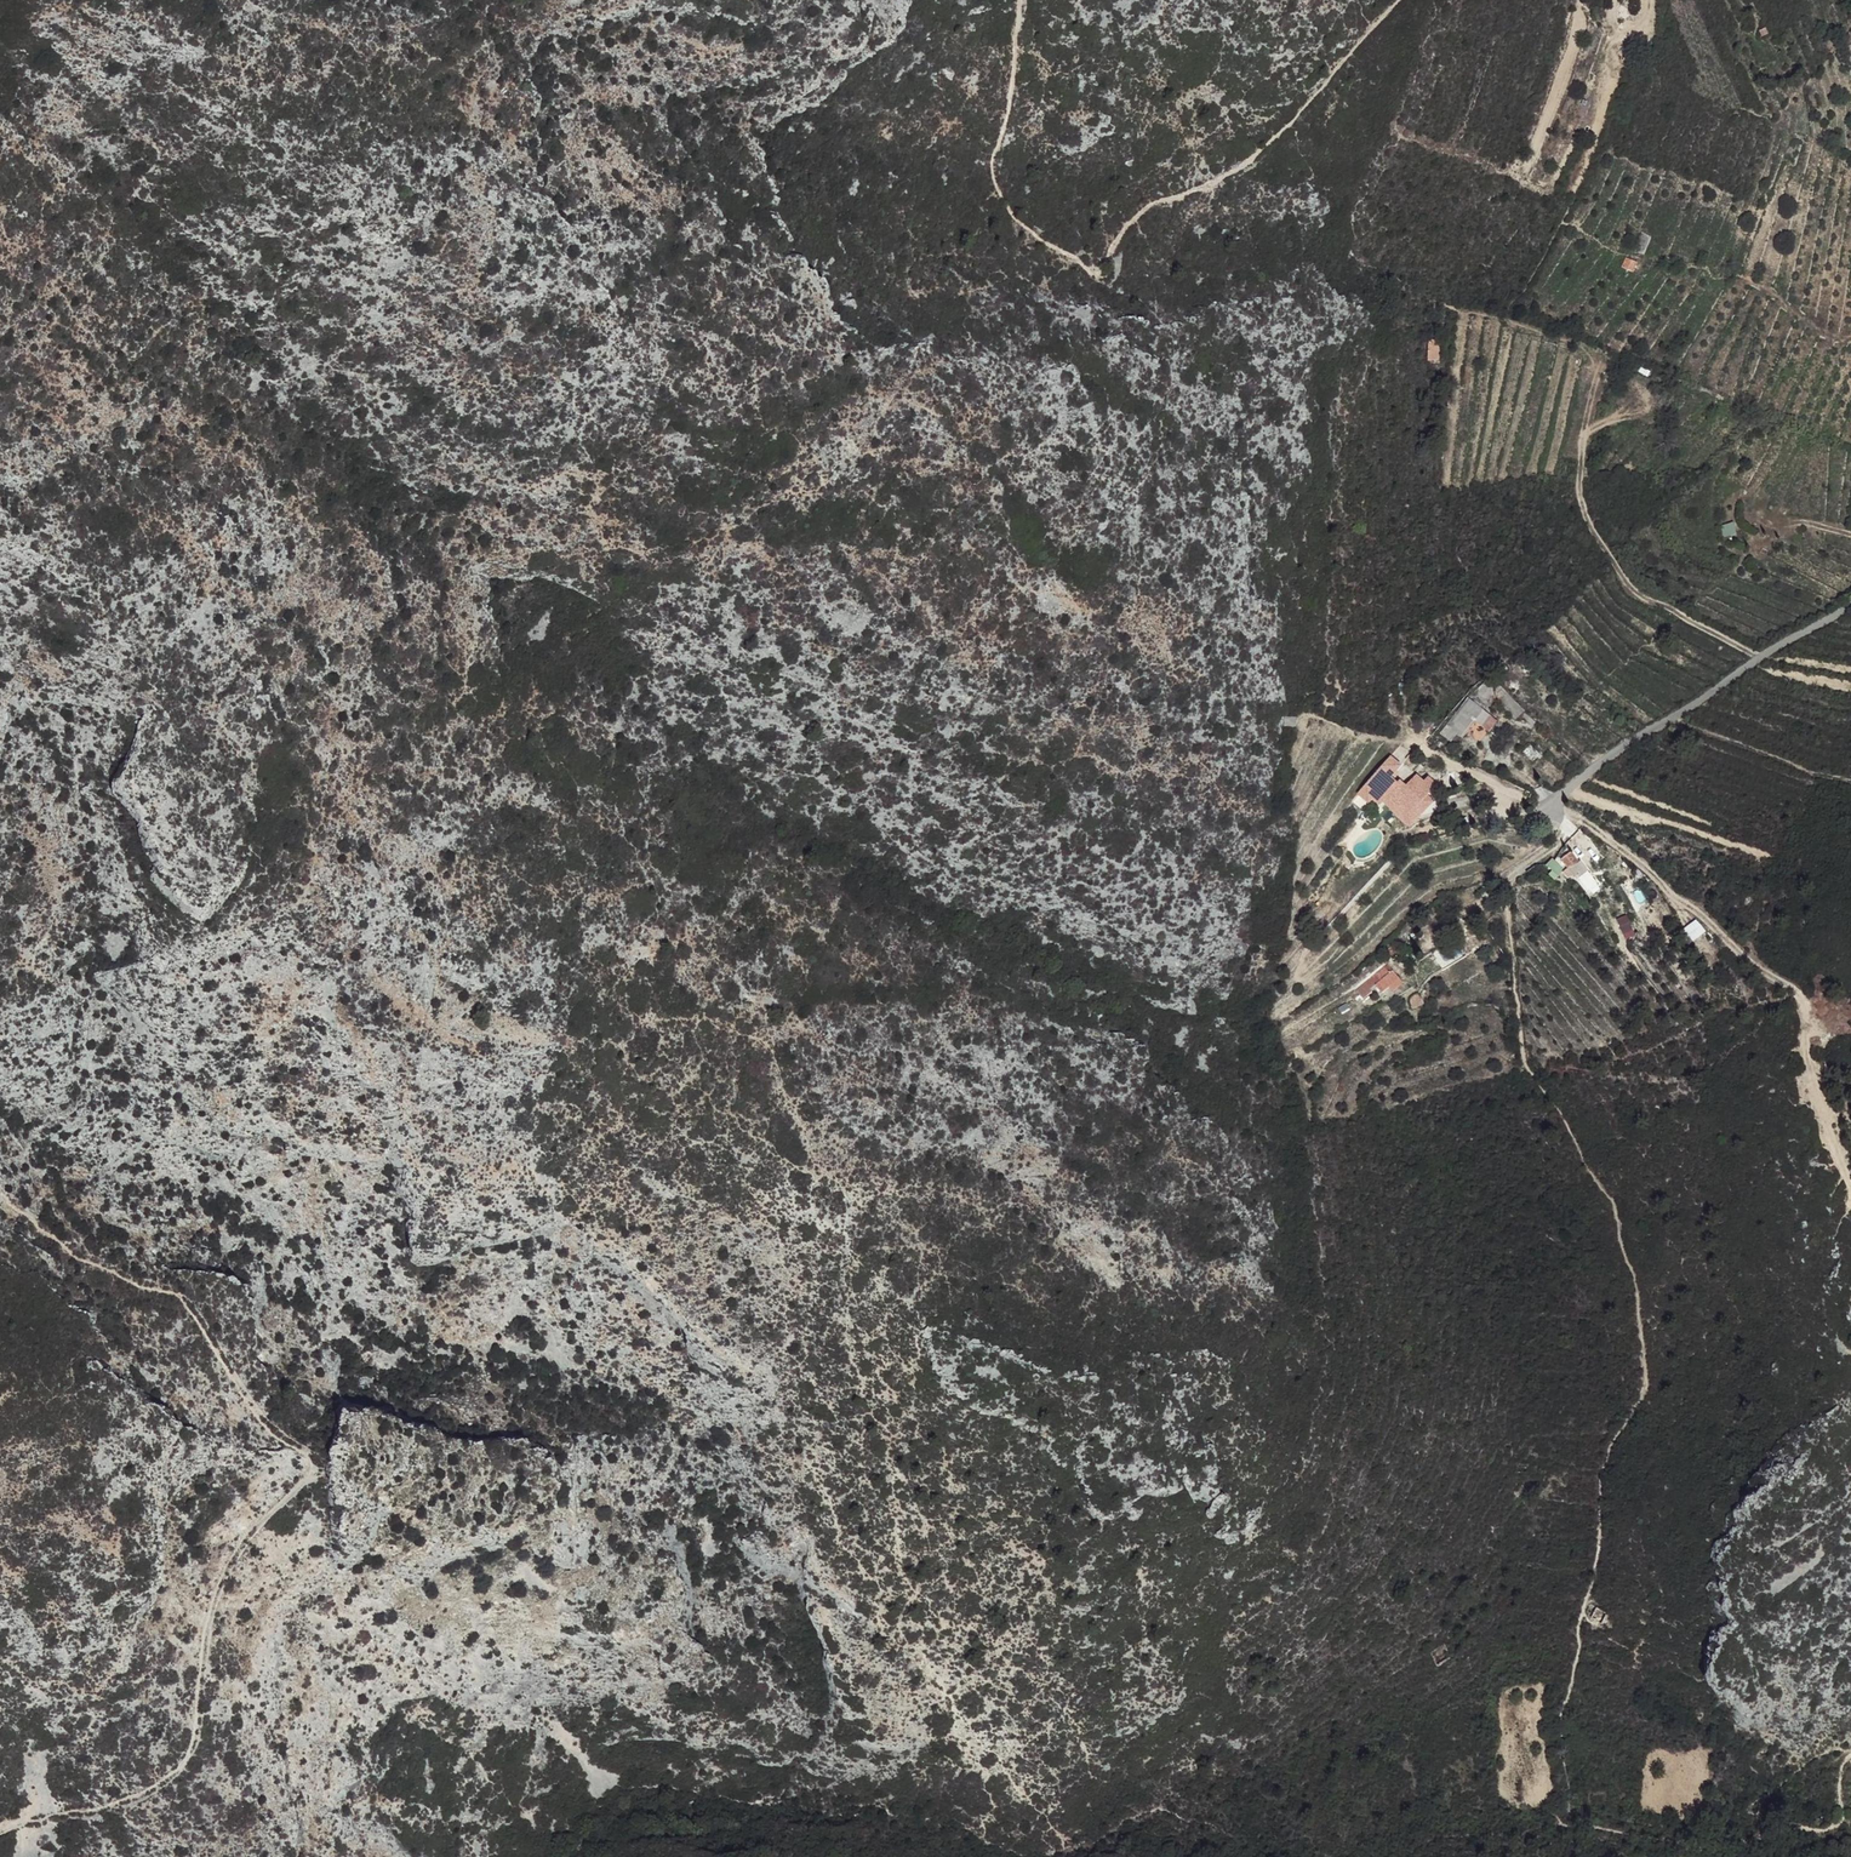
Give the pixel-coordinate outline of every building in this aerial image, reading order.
[(1638,47),(1625,43),(1624,50),(1636,54),(1638,47)] [(1634,264),(1625,260),(1620,269),(1631,273),(1634,264)] [(1441,349),(1431,349),(1432,370),(1442,370),(1441,349)] [(1573,465),(1565,466),(1564,474),(1573,475),(1573,465)] [(1605,564),(1596,573),(1603,581),(1613,572),(1605,564)] [(1502,703),(1516,717),(1523,711),(1509,696),(1502,703)] [(1460,706),(1445,729),(1449,732),(1446,737),(1457,744),(1468,728),(1476,733),(1484,720),(1460,706)] [(1489,724),(1484,720),(1476,733),(1482,737),(1489,724)] [(1400,782),(1389,776),(1366,819),(1377,825),(1400,782)] [(1427,794),(1417,788),(1401,816),(1428,831),(1448,818),(1440,803),(1432,805),(1424,799),(1427,794)] [(1570,849),(1557,844),(1553,859),(1567,863),(1567,861),(1570,849)] [(1571,847),(1570,849),(1567,861),(1576,864),(1580,850),(1571,847)] [(1556,865),(1542,860),(1539,868),(1554,872),(1556,865)] [(1682,928),(1690,940),(1704,932),(1696,920),(1682,928)] [(1392,971),(1375,987),(1383,996),(1390,988),(1399,978),(1392,971)] [(1404,983),(1399,978),(1390,988),(1395,993),(1404,983)] [(1417,994),(1409,1000),(1408,1004),(1413,1011),(1424,1003),(1417,994)] [(1589,1618),(1601,1625),(1605,1618),(1607,1614),(1595,1607),(1592,1612),(1589,1618)] [(1427,1658),(1434,1670),(1449,1661),(1442,1649),(1427,1658)]
